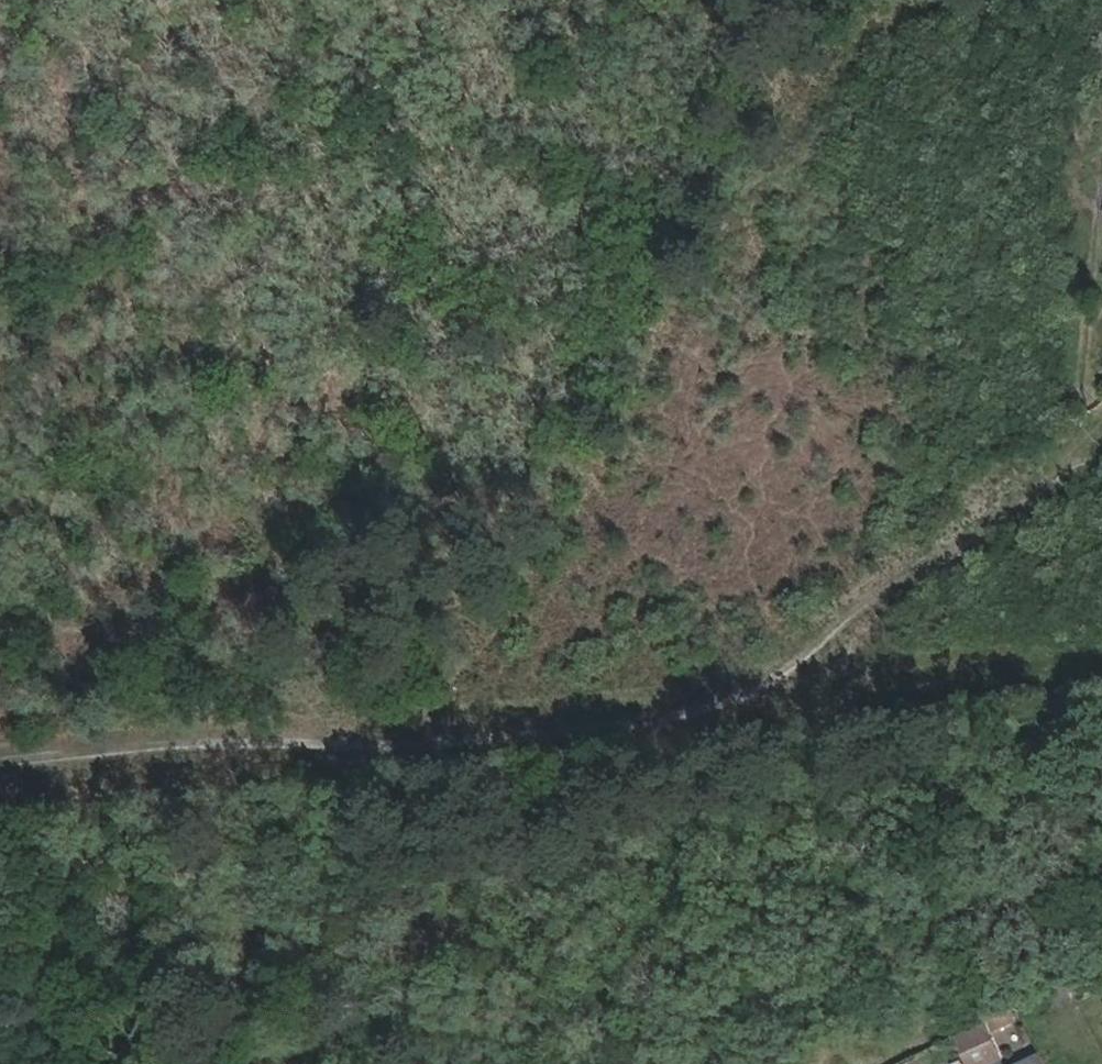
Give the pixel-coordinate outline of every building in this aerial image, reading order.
[(987,1022),(960,1034),(973,1063),(989,1063),(1005,1057),(994,1032),(1017,1021),(1013,1011),(987,1022)]
